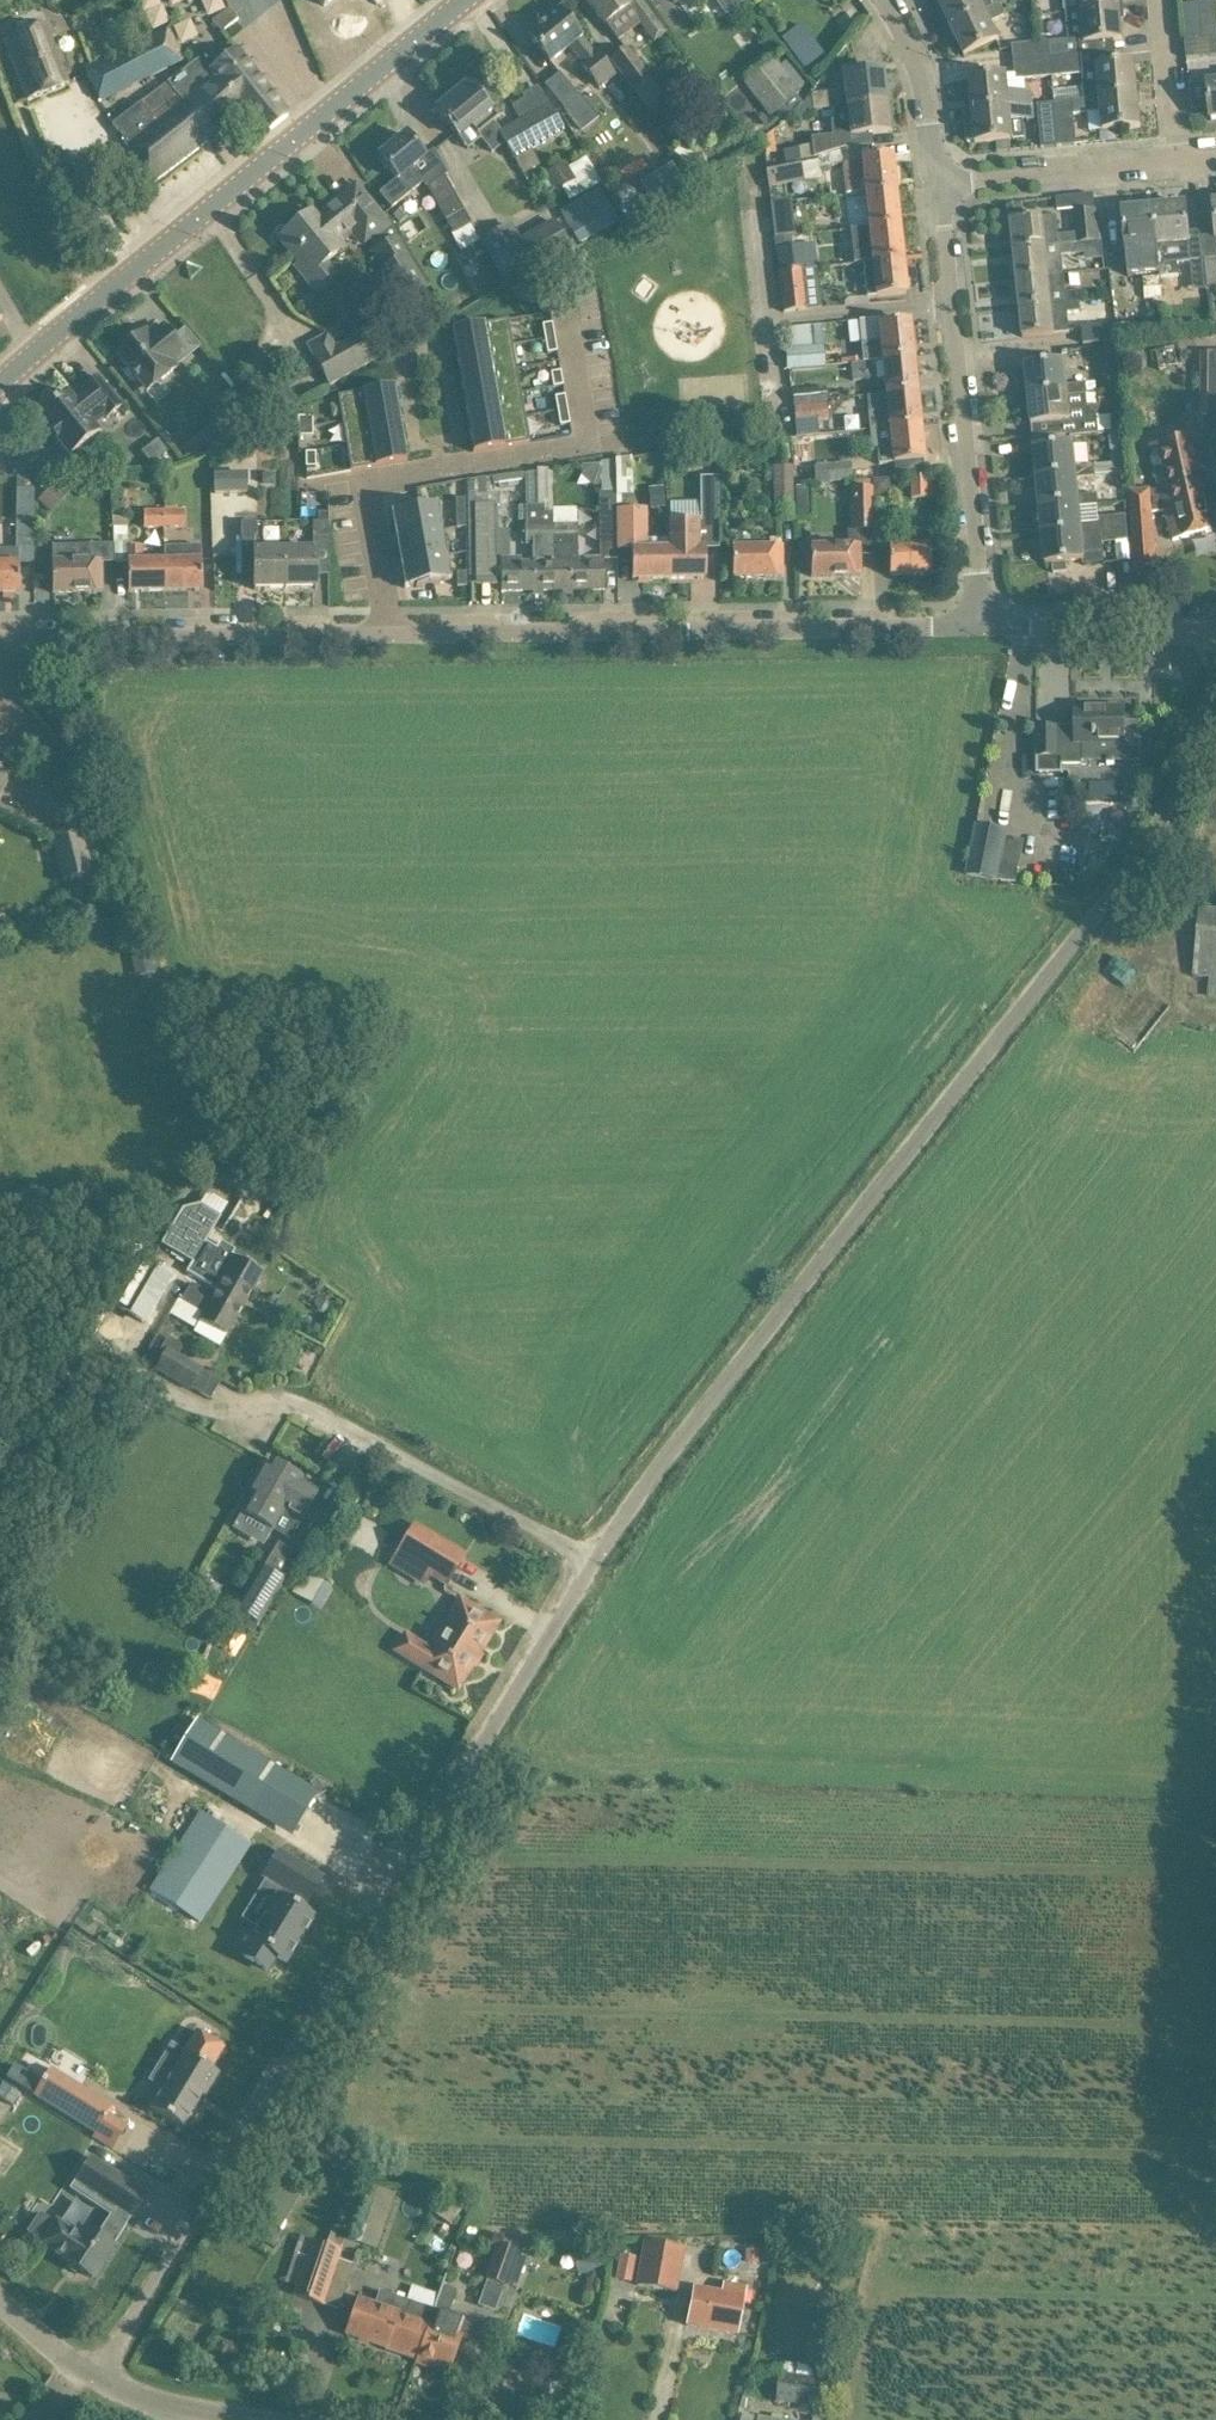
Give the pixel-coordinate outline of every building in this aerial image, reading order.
[(163,18),(158,0),(141,0),(146,23),(163,18)] [(187,0),(168,0),(177,9),(187,0)] [(225,11),(220,0),(196,0),(205,20),(225,11)] [(624,0),(585,0),(604,24),(605,24),(618,42),(640,26),(654,44),(666,35),(640,0),(630,0),(626,3),(624,0)] [(1002,0),(937,0),(950,27),(1003,2),(1002,0)] [(1066,14),(1120,9),(1119,0),(1065,0),(1066,14)] [(964,57),(986,47),(999,41),(991,24),(1005,17),(999,5),(1004,3),(1003,2),(950,27),(964,57)] [(1186,42),(1215,39),(1215,3),(1199,4),(1183,6),(1186,42)] [(1069,40),(1049,42),(1051,60),(1081,57),(1080,45),(1114,42),(1123,42),(1121,21),(1120,9),(1066,14),(1069,40)] [(593,53),(574,30),(559,11),(528,37),(550,64),(570,48),(581,61),(578,63),(599,90),(615,77),(594,52),(593,53)] [(27,101),(69,85),(62,66),(65,65),(49,23),(4,41),(27,101)] [(785,36),(782,39),(805,70),(825,55),(802,24),(785,36)] [(101,101),(184,59),(168,27),(85,69),(101,101)] [(1205,58),(1215,57),(1215,39),(1186,42),(1188,59),(1205,58)] [(1036,43),(1013,46),(1015,64),(1016,64),(1051,60),(1049,42),(1044,42),(1045,43),(1036,43)] [(273,98),(236,49),(218,63),(210,52),(114,126),(122,137),(118,141),(152,185),(207,143),(212,148),(223,139),(219,134),(244,115),(262,138),(288,117),(273,98)] [(651,113),(665,103),(626,50),(612,60),(651,113)] [(1081,57),(1051,60),(1053,78),(1082,75),(1082,69),(1081,57)] [(776,60),(746,83),(770,114),(800,92),(798,89),(804,85),(786,61),(780,66),(776,60)] [(1016,64),(1015,64),(1017,81),(1048,78),(1053,78),(1051,60),(1016,64)] [(1097,67),(1082,69),(1082,75),(1083,87),(1085,101),(1100,100),(1138,96),(1135,64),(1097,67)] [(848,106),(885,103),(882,72),(844,76),(848,106)] [(570,116),(579,108),(572,100),(578,96),(559,74),(545,86),(570,116)] [(993,77),(969,80),(972,113),(1034,106),(1033,92),(1009,95),(1007,76),(993,77)] [(1215,121),(1215,82),(1207,83),(1211,121),(1215,121)] [(505,144),(499,134),(502,133),(493,123),(498,119),(469,84),(436,111),(457,137),(458,137),(468,150),(482,139),(493,154),(505,144)] [(1083,87),(1054,90),(1055,104),(1055,105),(1073,103),(1085,101),(1083,87)] [(735,103),(750,128),(765,119),(750,94),(735,103)] [(1085,101),(1073,103),(1074,115),(1089,114),(1091,133),(1101,132),(1103,132),(1115,131),(1141,128),(1138,96),(1100,100),(1085,101)] [(816,159),(818,158),(830,154),(840,151),(846,149),(845,138),(889,133),(885,103),(848,106),(833,107),(834,121),(832,122),(833,137),(811,139),(814,159),(816,159)] [(1073,103),(1055,105),(1057,124),(1075,122),(1074,115),(1073,103)] [(974,125),(966,126),(968,143),(975,142),(975,144),(1013,140),(1011,122),(1039,119),(1040,126),(1042,147),(1042,148),(1059,147),(1057,124),(1055,105),(1055,104),(1034,106),(972,113),(974,125)] [(562,132),(547,107),(520,123),(502,133),(499,134),(505,144),(514,160),(531,150),(562,132)] [(709,113),(702,132),(725,141),(732,122),(709,113)] [(1103,132),(1101,132),(1102,142),(1116,141),(1115,131),(1103,132)] [(391,209),(422,184),(410,169),(424,158),(406,136),(379,158),(397,179),(379,195),(391,209)] [(819,170),(844,163),(840,151),(830,154),(818,158),(816,159),(819,170)] [(546,175),(556,192),(594,169),(584,152),(546,175)] [(865,195),(895,191),(891,157),(861,160),(865,195)] [(673,165),(642,184),(652,201),(683,182),(673,165)] [(767,170),(769,185),(783,183),(782,169),(767,170)] [(454,235),(472,225),(445,177),(427,186),(454,235)] [(384,215),(358,184),(316,220),(311,214),(279,240),(298,263),(293,267),(314,293),(337,274),(328,263),(341,251),(337,246),(350,235),(361,248),(371,239),(378,248),(370,253),(401,305),(430,288),(386,213),(384,215)] [(572,204),(560,211),(579,245),(618,223),(618,222),(600,190),(599,189),(581,199),(572,204)] [(869,229),(898,226),(895,191),(865,195),(869,229)] [(790,202),(771,203),(774,226),(793,224),(790,202)] [(1156,209),(1159,249),(1161,265),(1162,279),(1179,277),(1178,265),(1192,264),(1191,262),(1206,261),(1203,232),(1188,233),(1186,206),(1156,209)] [(1126,252),(1159,249),(1156,209),(1122,212),(1125,241),(1126,252)] [(401,210),(393,216),(399,223),(407,217),(401,210)] [(1099,242),(1095,213),(1076,215),(1078,234),(1059,236),(1057,217),(1011,222),(1014,251),(1046,248),(1060,246),(1099,242)] [(572,252),(554,221),(520,240),(512,225),(481,242),(507,289),(572,252)] [(863,265),(902,261),(898,226),(869,229),(850,231),(854,263),(862,263),(863,265)] [(1017,280),(1064,275),(1062,256),(1100,252),(1099,242),(1060,246),(1046,248),(1014,251),(1017,280)] [(807,270),(804,244),(776,248),(777,254),(776,254),(778,274),(799,272),(816,270),(817,270),(817,268),(807,270)] [(1206,261),(1207,272),(1209,291),(1213,291),(1215,291),(1215,260),(1206,261)] [(866,299),(882,297),(906,295),(902,261),(863,265),(866,299)] [(1140,290),(1159,287),(1156,264),(1136,266),(1140,290)] [(783,315),(804,312),(800,283),(817,281),(816,270),(799,272),(778,274),(783,315)] [(1066,293),(1064,275),(1017,280),(1020,309),(1079,302),(1078,292),(1066,293)] [(1090,291),(1078,292),(1079,302),(1090,301),(1091,301),(1090,291)] [(1023,338),(1047,336),(1070,333),(1068,314),(1080,313),(1079,302),(1020,309),(1023,338)] [(883,361),(912,358),(909,323),(879,326),(878,319),(859,321),(864,363),(865,362),(883,361)] [(512,345),(508,321),(452,331),(456,355),(512,345)] [(543,325),(545,339),(555,337),(552,323),(543,325)] [(1084,346),(1117,343),(1115,325),(1082,328),(1084,346)] [(788,328),(785,332),(788,370),(824,367),(822,346),(815,347),(814,326),(788,328)] [(184,353),(163,327),(151,337),(148,333),(146,331),(117,355),(147,393),(177,369),(172,363),(184,353)] [(376,361),(364,338),(360,332),(335,345),(328,332),(307,344),(330,386),(376,361)] [(555,337),(545,339),(548,353),(557,351),(555,337)] [(456,355),(460,379),(517,369),(512,345),(456,355)] [(1208,354),(1201,354),(1201,416),(1215,416),(1215,354),(1208,354)] [(886,394),(916,392),(912,358),(883,361),(886,394)] [(853,382),(867,380),(865,362),(864,363),(851,364),(853,382)] [(1066,386),(1063,363),(1026,367),(1028,395),(1068,392),(1068,397),(1087,395),(1086,384),(1066,386)] [(521,393),(517,369),(460,379),(464,403),(521,393)] [(563,386),(561,372),(551,373),(554,388),(563,386)] [(122,408),(98,378),(83,390),(86,393),(75,402),(68,394),(38,418),(70,457),(99,433),(94,426),(105,417),(107,419),(122,408)] [(398,412),(394,387),(338,397),(342,422),(398,412)] [(243,432),(264,422),(235,388),(219,401),(243,432)] [(826,388),(793,391),(794,407),(827,404),(826,388)] [(870,431),(919,426),(916,392),(886,394),(867,396),(870,431)] [(1068,397),(1068,392),(1028,395),(1032,426),(1033,441),(1071,437),(1071,438),(1099,435),(1097,408),(1088,409),(1087,395),(1068,397)] [(521,393),(464,403),(469,427),(525,418),(521,393)] [(556,398),(558,412),(568,410),(565,396),(556,398)] [(827,404),(794,407),(796,424),(818,422),(829,421),(827,404)] [(561,426),(570,424),(568,410),(558,412),(561,426)] [(342,422),(346,447),(403,437),(398,412),(342,422)] [(298,428),(310,428),(310,418),(298,418),(298,428)] [(529,442),(525,418),(469,427),(473,452),(529,442)] [(818,422),(796,424),(797,438),(820,436),(818,422)] [(923,461),(919,426),(870,431),(872,448),(877,447),(879,465),(894,463),(894,464),(923,461)] [(310,437),(310,428),(298,428),(298,438),(310,437)] [(1034,449),(1037,478),(1075,474),(1075,479),(1095,477),(1095,476),(1129,472),(1125,432),(1109,434),(1113,464),(1074,468),(1072,445),(1034,449)] [(407,462),(403,437),(346,447),(351,472),(407,462)] [(1150,490),(1128,492),(1131,516),(1152,514),(1166,513),(1166,512),(1166,510),(1179,508),(1178,501),(1205,495),(1199,470),(1205,469),(1200,445),(1198,437),(1175,443),(1150,449),(1157,477),(1161,491),(1150,492),(1150,490)] [(158,441),(142,454),(151,466),(168,453),(158,441)] [(305,467),(315,467),(314,453),(305,453),(305,467)] [(618,510),(617,510),(616,497),(613,461),(613,460),(601,463),(601,493),(600,493),(601,559),(584,559),(584,562),(578,562),(577,510),(554,510),(554,511),(552,511),(553,591),(604,590),(603,560),(617,560),(617,550),(618,550),(618,513),(618,510)] [(813,467),(815,486),(852,482),(850,463),(813,467)] [(774,521),(793,521),(793,467),(773,467),(774,521)] [(553,510),(552,471),(528,471),(529,506),(526,506),(526,507),(518,507),(518,522),(526,521),(527,546),(534,546),(534,562),(521,562),(521,559),(510,559),(510,532),(498,532),(498,506),(502,506),(502,496),(499,496),(499,495),(486,495),(486,478),(475,480),(476,581),(501,580),(502,592),(553,591),(552,511),(554,511),(554,510),(553,510)] [(492,484),(522,480),(521,472),(491,477),(492,484)] [(1075,474),(1037,478),(1040,507),(1078,503),(1078,508),(1098,506),(1097,495),(1077,497),(1075,479),(1075,474)] [(215,494),(246,494),(246,475),(214,475),(215,494)] [(34,538),(35,484),(35,477),(17,478),(17,483),(16,537),(34,538)] [(718,478),(701,478),(701,502),(701,516),(704,516),(704,515),(717,515),(717,516),(719,516),(718,478)] [(912,499),(927,499),(942,498),(942,478),(912,478),(912,499)] [(867,488),(866,483),(857,483),(857,489),(852,489),(853,531),(872,531),(871,488),(867,488)] [(67,496),(56,485),(39,501),(50,512),(67,496)] [(651,508),(664,506),(663,489),(650,490),(651,508)] [(1179,508),(1166,510),(1166,512),(1166,513),(1168,518),(1174,541),(1212,532),(1206,502),(1205,495),(1178,501),(1179,508)] [(1078,503),(1040,507),(1042,535),(1080,531),(1081,536),(1101,534),(1100,523),(1080,525),(1078,508),(1078,503)] [(402,511),(391,513),(395,539),(440,530),(436,507),(438,506),(437,504),(426,506),(426,505),(402,509),(402,511)] [(647,549),(647,510),(618,510),(618,513),(618,550),(632,551),(632,580),(669,580),(668,550),(668,549),(647,549)] [(144,530),(164,529),(163,511),(144,511),(144,530)] [(164,529),(185,529),(185,511),(163,511),(164,529)] [(1152,514),(1131,516),(1136,574),(1158,572),(1152,514)] [(1126,516),(1113,517),(1115,543),(1128,542),(1126,516)] [(1080,531),(1042,535),(1045,565),(1053,564),(1067,562),(1083,561),(1083,565),(1104,563),(1102,544),(1115,543),(1113,517),(1099,519),(1100,523),(1101,534),(1081,536),(1080,531)] [(312,551),(285,551),(285,590),(316,590),(316,576),(316,575),(328,575),(328,522),(317,522),(312,522),(312,551)] [(241,523),(241,538),(242,576),(254,576),(254,590),(285,590),(285,551),(254,552),(253,538),(257,538),(257,523),(241,523)] [(669,580),(706,579),(705,548),(704,548),(703,523),(668,523),(669,549),(668,549),(668,550),(669,580)] [(165,592),(164,561),(142,562),(142,547),(127,548),(127,528),(114,529),(114,562),(128,561),(128,592),(165,592)] [(440,530),(395,539),(400,564),(445,555),(440,530)] [(889,576),(930,576),(928,532),(913,532),(913,547),(889,547),(889,576)] [(102,569),(102,562),(100,562),(91,562),(91,546),(52,547),(52,563),(52,570),(53,594),(102,593),(102,569)] [(811,578),(860,577),(860,546),(810,547),(811,578)] [(165,561),(164,561),(165,592),(202,591),(201,547),(164,547),(165,561)] [(732,579),(782,578),(782,547),(732,548),(732,579)] [(20,594),(19,550),(0,551),(0,595),(20,594)] [(445,555),(400,564),(404,589),(416,587),(416,588),(440,584),(440,583),(451,580),(451,579),(449,579),(445,555)] [(1067,562),(1053,564),(1054,573),(1068,572),(1067,562)] [(457,588),(467,588),(467,573),(457,573),(457,588)] [(1124,748),(1124,710),(1076,710),(1077,730),(1057,730),(1057,728),(1038,728),(1038,774),(1062,773),(1062,766),(1083,766),(1083,749),(1124,748)] [(9,775),(6,773),(13,755),(0,749),(0,795),(9,775)] [(996,879),(1005,837),(1006,831),(975,824),(965,872),(996,879)] [(62,882),(94,874),(82,828),(51,836),(62,882)] [(1194,976),(1211,977),(1209,999),(1215,1000),(1215,911),(1200,909),(1194,976)] [(151,953),(136,957),(140,975),(155,972),(151,953)] [(183,1212),(163,1248),(193,1266),(189,1274),(190,1275),(212,1287),(212,1288),(211,1290),(217,1293),(243,1308),(262,1275),(241,1263),(221,1251),(208,1244),(222,1220),(200,1208),(183,1212)] [(147,1264),(120,1310),(143,1323),(169,1278),(147,1264)] [(188,1282),(169,1315),(196,1330),(201,1321),(227,1335),(243,1308),(217,1293),(214,1298),(188,1282)] [(96,1330),(66,1374),(79,1383),(98,1355),(101,1351),(112,1335),(99,1326),(96,1330)] [(202,1370),(201,1369),(168,1351),(157,1370),(191,1389),(202,1370)] [(307,1514),(319,1493),(301,1483),(303,1479),(271,1461),(259,1481),(233,1527),(259,1542),(267,1528),(273,1531),(285,1511),(303,1521),(307,1514)] [(447,1586),(465,1556),(415,1526),(397,1555),(447,1586)] [(236,1611),(231,1620),(253,1633),(258,1625),(267,1611),(285,1582),(299,1558),(277,1544),(262,1568),(236,1611)] [(294,1592),(319,1608),(333,1587),(308,1571),(294,1592)] [(458,1690),(499,1623),(460,1600),(429,1652),(402,1636),(392,1651),(458,1690)] [(197,1722),(171,1765),(251,1814),(272,1827),(299,1784),(278,1771),(197,1722)] [(165,1873),(151,1893),(199,1924),(250,1845),(203,1814),(178,1852),(165,1873)] [(336,1870),(352,1846),(309,1819),(293,1843),(314,1856),(272,1922),(295,1937),(303,1923),(313,1929),(341,1884),(328,1877),(333,1869),(336,1870)] [(218,2061),(231,2041),(200,2021),(189,2038),(183,2034),(177,2030),(163,2054),(176,2059),(154,2092),(186,2113),(221,2063),(218,2061)] [(14,2065),(6,2078),(17,2085),(25,2071),(14,2065)] [(50,2069),(34,2095),(95,2133),(96,2134),(108,2115),(112,2107),(50,2069)] [(0,2089),(0,2097),(13,2106),(21,2094),(4,2082),(0,2089)] [(40,2215),(28,2234),(43,2244),(66,2259),(65,2261),(92,2279),(132,2217),(133,2218),(147,2195),(91,2159),(70,2190),(110,2216),(97,2236),(86,2229),(80,2238),(57,2223),(56,2225),(40,2215)] [(314,2182),(311,2190),(326,2195),(329,2188),(314,2182)] [(273,2248),(280,2236),(269,2229),(262,2241),(273,2248)] [(322,2305),(345,2237),(331,2232),(327,2246),(313,2241),(295,2296),(322,2305)] [(497,2244),(483,2281),(486,2282),(504,2289),(507,2290),(509,2283),(519,2255),(520,2252),(517,2250),(519,2243),(504,2237),(501,2245),(497,2244)] [(676,2294),(684,2249),(644,2241),(635,2287),(676,2294)] [(580,2276),(603,2266),(593,2243),(570,2253),(580,2276)] [(632,2283),(637,2257),(619,2254),(614,2280),(632,2283)] [(738,2335),(746,2289),(726,2285),(725,2293),(693,2287),(686,2326),(738,2335)] [(358,2299),(354,2312),(346,2335),(419,2361),(436,2311),(444,2288),(442,2287),(439,2295),(412,2286),(406,2300),(381,2291),(376,2305),(358,2299)] [(456,2292),(444,2288),(436,2311),(419,2361),(449,2372),(461,2338),(467,2340),(472,2323),(448,2315),(456,2292)] [(816,2409),(821,2368),(782,2363),(776,2403),(816,2409)]
